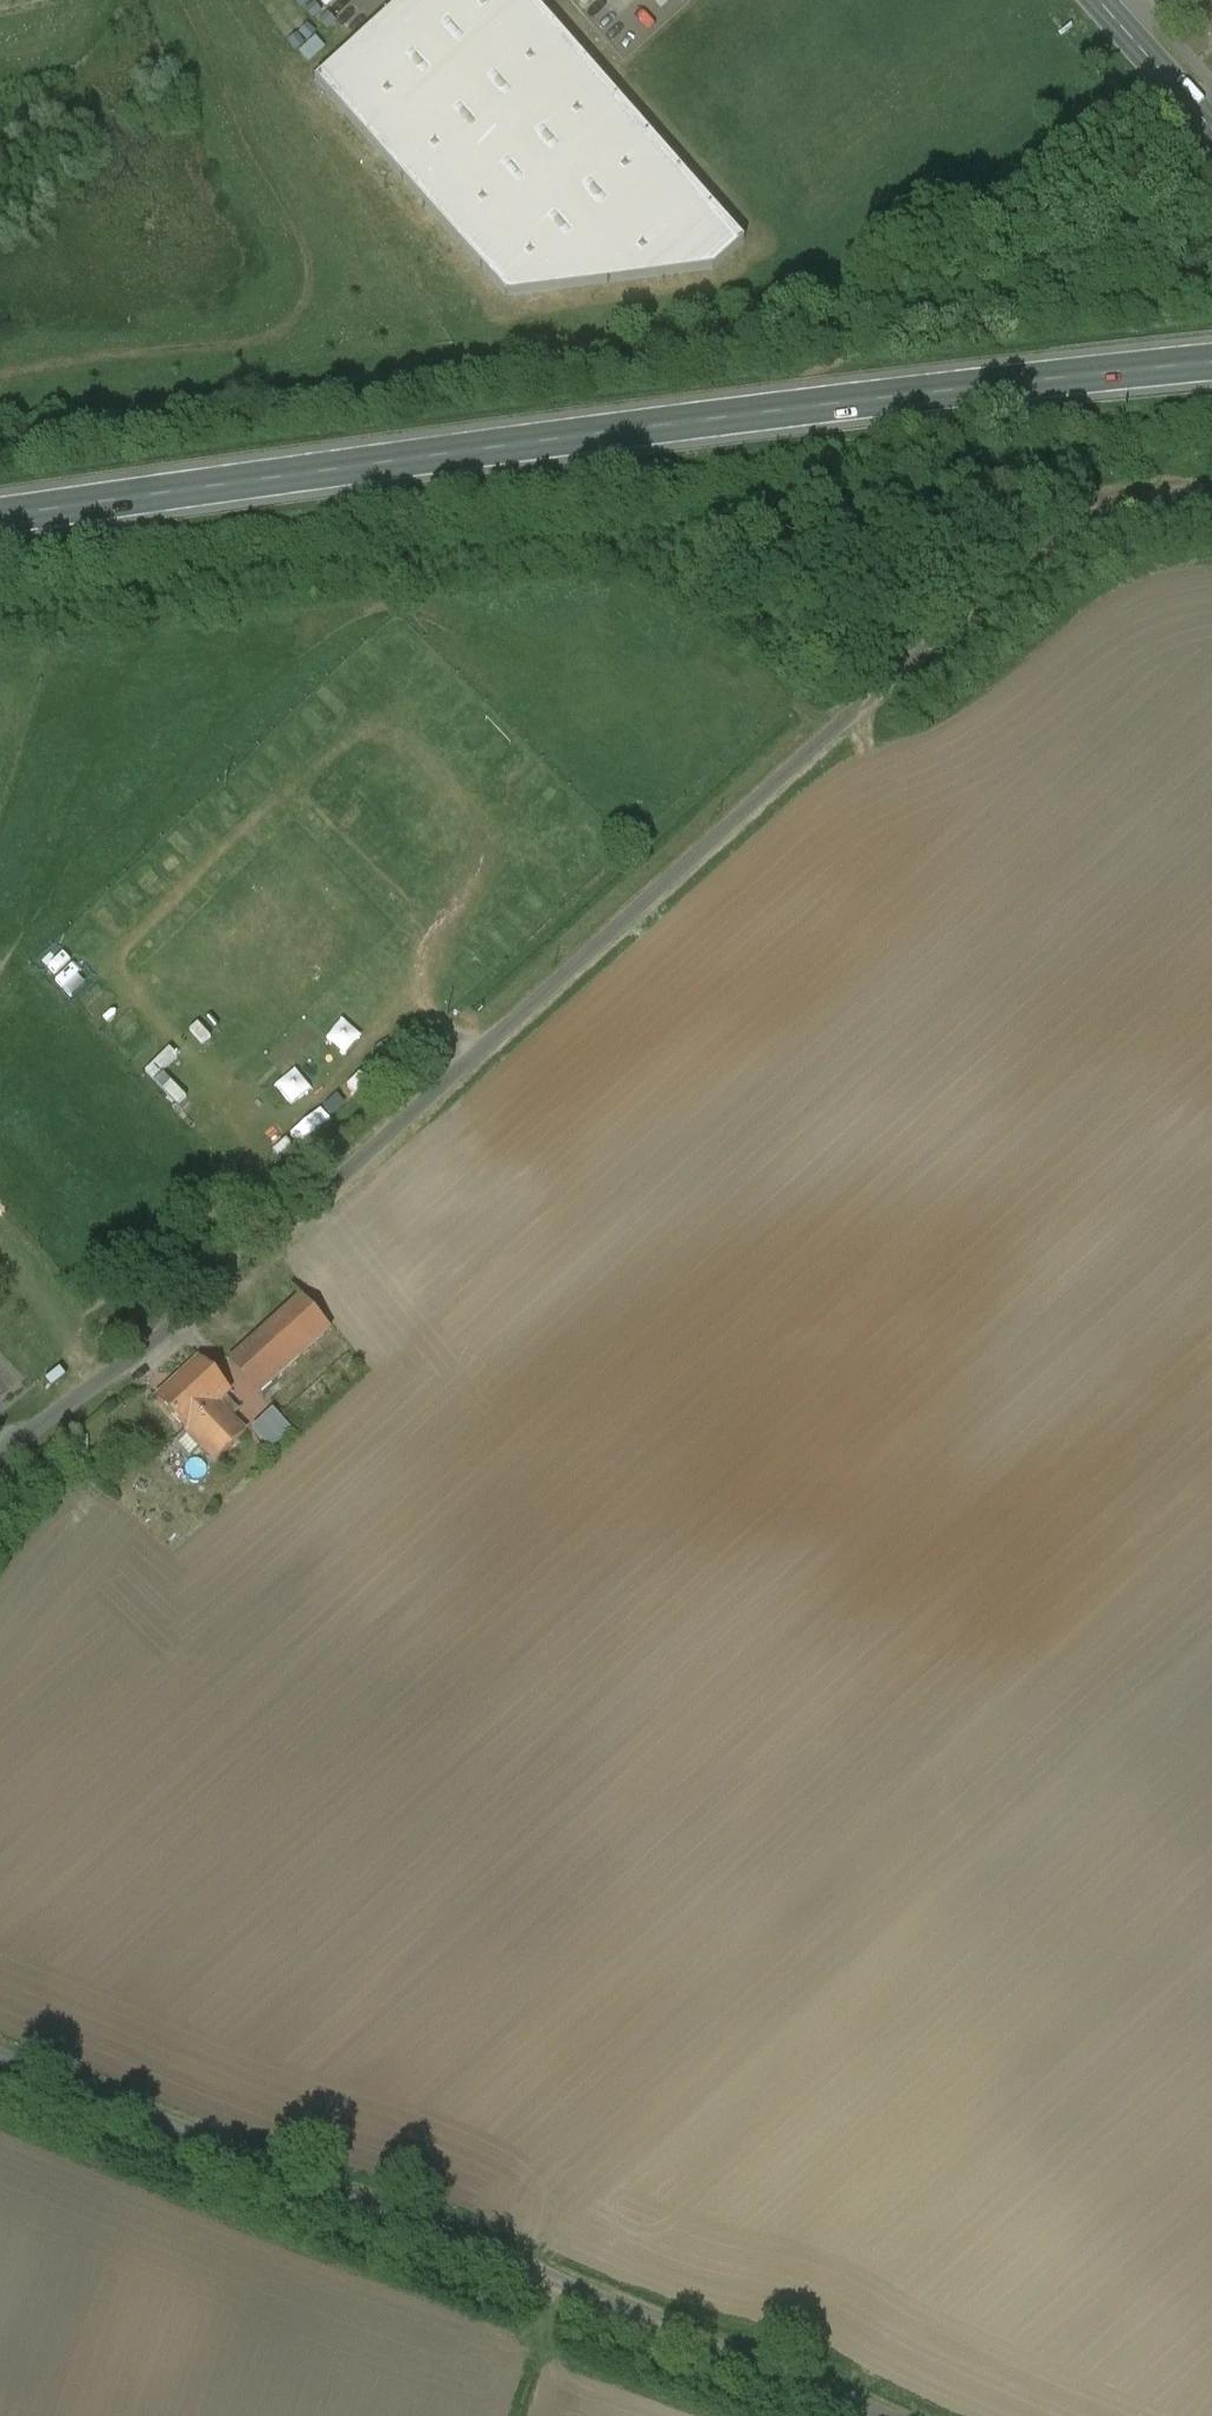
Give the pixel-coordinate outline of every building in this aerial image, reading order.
[(534,0),(403,0),(315,78),(506,292),(714,264),(745,236),(534,0)] [(326,1254),(316,1243),(307,1251),(317,1262),(326,1254)] [(330,1328),(302,1297),(284,1314),(312,1345),(330,1328)] [(284,1314),(230,1362),(258,1394),(312,1345),(284,1314)] [(230,1392),(200,1359),(157,1399),(187,1431),(188,1431),(202,1446),(232,1419),(218,1404),(230,1392)] [(280,1446),(302,1425),(283,1404),(260,1425),(280,1446)]
